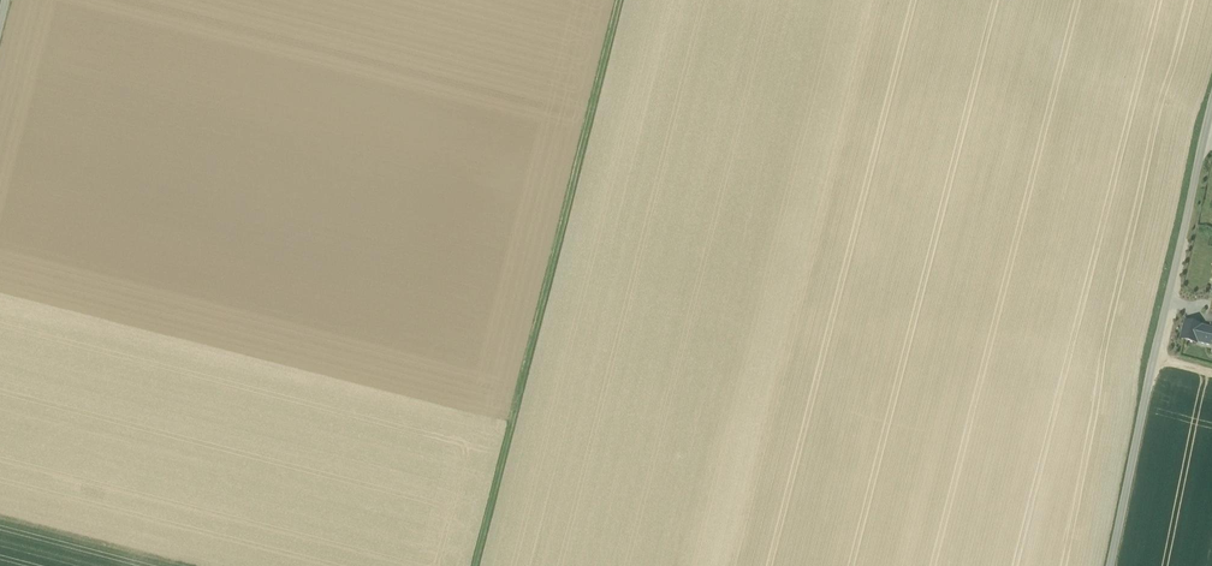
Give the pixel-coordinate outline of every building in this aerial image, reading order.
[(1203,326),(1203,324),(1185,320),(1180,340),(1198,345),(1199,343),(1211,347),(1211,328),(1203,326)]
